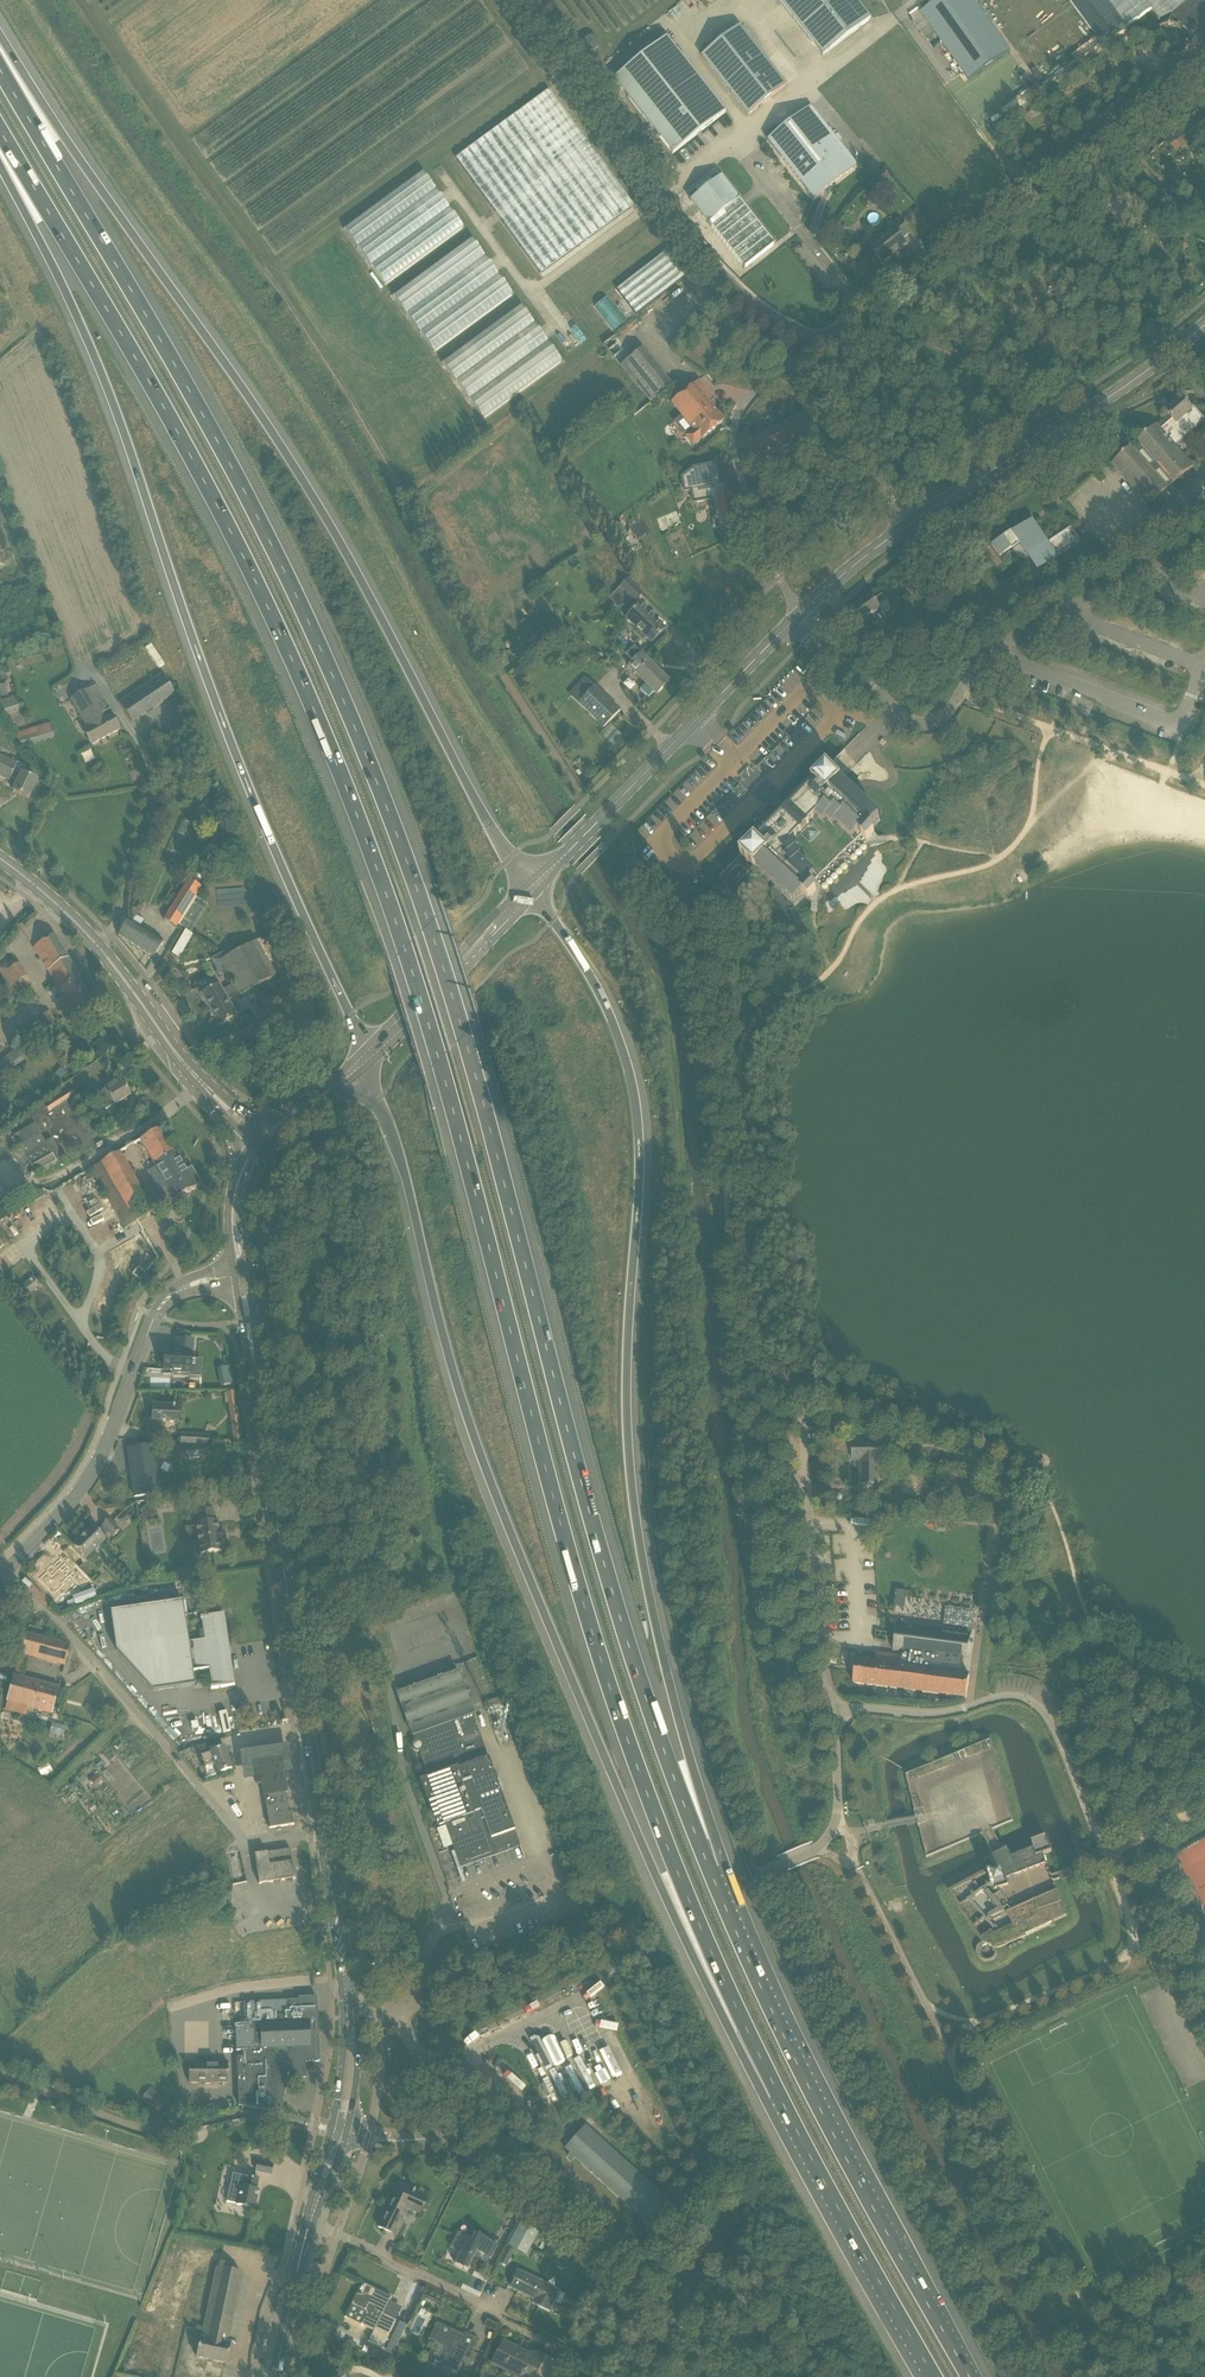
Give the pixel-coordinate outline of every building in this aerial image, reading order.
[(823,57),(870,20),(854,0),(778,0),(823,57)] [(972,0),(939,0),(919,15),(969,82),(1009,53),(972,0)] [(1102,47),(1152,10),(1160,20),(1173,13),(1174,14),(1190,0),(1067,0),(1102,47)] [(1174,14),(1171,17),(1194,42),(1204,32),(1204,0),(1190,0),(1174,14)] [(700,57),(748,117),(785,87),(737,27),(700,57)] [(613,80),(672,155),(725,113),(665,38),(613,80)] [(1020,80),(1029,92),(1034,88),(1025,76),(1020,80)] [(456,158),(541,274),(633,207),(548,91),(456,158)] [(1026,103),(1021,97),(1001,111),(1006,118),(1026,103)] [(814,200),(857,166),(856,165),(836,140),(809,106),(767,140),(814,200)] [(1204,129),(1204,118),(1202,113),(1181,130),(1191,143),(1201,135),(1199,133),(1204,129)] [(1098,118),(1096,121),(1099,125),(1103,124),(1105,120),(1102,116),(1098,118)] [(1172,137),(1167,141),(1176,152),(1181,148),(1172,137)] [(1154,149),(1158,147),(1154,141),(1150,143),(1154,149)] [(1020,153),(1016,146),(1010,150),(1015,156),(1020,153)] [(1025,160),(1022,156),(1017,159),(1020,164),(1025,160)] [(423,172),(345,230),(359,249),(371,268),(385,287),(464,228),(423,172)] [(720,177),(712,183),(708,178),(695,189),(699,194),(690,201),(744,269),(774,245),(720,177)] [(1102,198),(1108,203),(1112,197),(1106,193),(1102,198)] [(877,207),(879,196),(869,194),(868,206),(877,207)] [(1203,201),(1192,205),(1196,216),(1204,214),(1204,208),(1203,201)] [(1104,212),(1105,215),(1110,212),(1107,206),(1102,209),(1104,212)] [(1094,232),(1101,221),(1098,219),(1091,230),(1094,232)] [(872,249),(884,263),(907,245),(902,239),(910,233),(901,222),(892,229),(894,232),(872,249)] [(393,297),(408,317),(420,334),(434,353),(512,295),(471,239),(393,297)] [(1179,253),(1189,249),(1186,241),(1176,245),(1179,253)] [(616,291),(635,315),(687,275),(668,251),(616,291)] [(1182,276),(1194,274),(1192,265),(1181,267),(1182,276)] [(607,297),(595,308),(614,331),(626,322),(607,297)] [(520,307),(442,364),(456,383),(469,401),(483,419),(561,362),(520,307)] [(788,354),(779,342),(771,349),(780,360),(788,354)] [(651,404),(664,394),(668,400),(681,389),(676,383),(671,387),(642,351),(621,367),(651,404)] [(701,440),(724,422),(708,404),(713,400),(698,382),(672,403),(693,430),(685,436),(693,446),(701,440)] [(1154,503),(1164,494),(1168,490),(1175,484),(1194,468),(1174,445),(1195,428),(1186,417),(1193,410),(1183,398),(1166,412),(1169,416),(1164,420),(1157,426),(1138,443),(1141,446),(1134,452),(1131,449),(1112,465),(1149,507),(1154,503)] [(805,414),(793,420),(802,439),(814,433),(805,414)] [(793,420),(780,426),(790,445),(802,439),(793,420)] [(790,445),(780,426),(768,432),(778,451),(790,445)] [(768,432),(756,438),(765,457),(778,451),(768,432)] [(718,465),(702,468),(684,482),(686,493),(693,492),(695,503),(713,500),(716,519),(724,517),(726,529),(740,526),(734,494),(730,495),(728,484),(722,485),(718,465)] [(1021,525),(992,545),(1000,557),(1026,540),(1044,566),(1080,542),(1071,528),(1047,544),(1033,523),(1024,529),(1021,525)] [(609,600),(619,610),(630,600),(634,604),(643,595),(629,580),(627,582),(609,600)] [(853,611),(861,623),(863,622),(869,630),(878,624),(871,615),(880,609),(882,611),(884,612),(887,612),(889,610),(890,608),(890,605),(883,595),(875,601),(872,597),(853,611)] [(639,605),(626,619),(651,643),(664,630),(639,605)] [(933,634),(927,638),(914,647),(920,654),(932,646),(933,647),(939,642),(933,634)] [(628,668),(645,684),(640,690),(648,698),(654,692),(656,695),(669,682),(633,645),(624,655),(633,663),(628,668)] [(132,723),(154,709),(175,695),(158,670),(148,677),(151,682),(119,703),(132,723)] [(97,686),(93,689),(71,700),(86,729),(83,731),(91,746),(120,730),(113,716),(97,686)] [(594,687),(578,704),(603,729),(620,712),(594,687)] [(19,699),(17,695),(0,701),(0,719),(23,711),(19,699)] [(50,723),(16,734),(20,750),(55,739),(50,723)] [(23,774),(26,768),(17,763),(16,765),(0,757),(0,777),(9,782),(11,779),(18,782),(13,792),(28,799),(37,781),(23,774)] [(842,780),(828,767),(813,782),(816,785),(788,814),(785,817),(759,843),(756,840),(741,855),(755,869),(757,868),(796,906),(805,897),(809,901),(817,893),(809,885),(859,834),(867,842),(875,834),(870,830),(880,820),(841,782),(842,780)] [(163,920),(174,928),(200,888),(188,881),(163,920)] [(164,943),(129,920),(118,936),(154,959),(164,943)] [(260,939),(262,943),(274,937),(271,933),(260,939)] [(80,1024),(99,1012),(54,936),(55,936),(54,935),(53,935),(53,936),(35,947),(65,998),(56,1004),(63,1015),(72,1010),(80,1024)] [(240,997),(256,988),(260,995),(280,984),(258,943),(222,962),(235,986),(223,992),(219,985),(201,995),(219,1026),(236,1017),(228,1001),(239,995),(240,997)] [(34,985),(15,957),(0,967),(0,969),(18,996),(34,985)] [(55,1022),(49,1011),(39,1017),(45,1027),(55,1022)] [(24,1061),(16,1050),(4,1058),(0,1061),(0,1079),(24,1061)] [(54,1076),(60,1081),(66,1073),(61,1068),(54,1076)] [(91,1104),(100,1099),(102,1102),(106,1109),(114,1105),(131,1096),(123,1082),(115,1087),(113,1085),(97,1093),(93,1085),(83,1091),(85,1093),(77,1097),(82,1105),(89,1101),(91,1104)] [(96,1132),(95,1131),(91,1124),(90,1122),(84,1125),(90,1136),(96,1132)] [(34,1123),(13,1135),(21,1150),(12,1155),(23,1174),(32,1169),(35,1174),(56,1162),(56,1161),(62,1158),(52,1139),(45,1143),(34,1123)] [(161,1128),(140,1141),(156,1167),(162,1177),(155,1181),(161,1192),(160,1192),(166,1204),(167,1205),(191,1190),(196,1188),(186,1172),(161,1128)] [(161,1208),(153,1195),(148,1199),(120,1152),(83,1174),(118,1233),(161,1208)] [(206,1226),(212,1224),(208,1214),(202,1216),(206,1226)] [(30,1293),(39,1285),(33,1277),(23,1286),(30,1293)] [(164,1353),(163,1370),(164,1371),(173,1371),(173,1373),(190,1374),(191,1374),(192,1359),(192,1355),(193,1340),(177,1339),(176,1354),(164,1353)] [(225,1367),(221,1368),(224,1386),(234,1384),(231,1366),(230,1366),(225,1367)] [(234,1446),(243,1445),(236,1392),(227,1393),(234,1446)] [(175,1406),(153,1406),(153,1421),(148,1420),(147,1431),(162,1432),(163,1422),(178,1422),(179,1409),(175,1408),(175,1406)] [(180,1443),(209,1445),(210,1436),(181,1434),(180,1443)] [(889,1441),(853,1442),(853,1461),(859,1461),(860,1485),(878,1485),(878,1461),(890,1461),(889,1441)] [(179,1460),(211,1456),(210,1445),(178,1449),(179,1460)] [(153,1447),(128,1450),(135,1497),(159,1494),(153,1447)] [(149,1504),(140,1512),(142,1515),(145,1518),(155,1510),(149,1504)] [(187,1544),(198,1542),(200,1554),(222,1551),(220,1541),(222,1541),(221,1532),(219,1532),(218,1522),(216,1522),(214,1510),(196,1513),(198,1524),(196,1524),(196,1526),(185,1528),(187,1544)] [(118,1520),(121,1523),(126,1523),(132,1518),(127,1513),(118,1520)] [(120,1531),(109,1520),(103,1526),(103,1527),(98,1532),(93,1527),(73,1546),(86,1559),(105,1540),(104,1538),(109,1533),(113,1537),(120,1531)] [(60,1557),(36,1580),(52,1595),(53,1594),(54,1596),(66,1585),(64,1583),(71,1577),(82,1587),(89,1580),(76,1567),(73,1570),(60,1557)] [(175,1572),(181,1579),(186,1575),(181,1568),(175,1572)] [(905,1608),(907,1592),(896,1590),(894,1606),(905,1608)] [(983,1628),(985,1610),(907,1601),(905,1620),(983,1628)] [(231,1681),(226,1646),(190,1652),(189,1643),(188,1636),(187,1633),(183,1602),(111,1613),(116,1651),(153,1692),(195,1686),(193,1673),(193,1671),(210,1669),(212,1687),(211,1687),(212,1689),(234,1687),(233,1684),(232,1684),(231,1681)] [(205,1640),(189,1643),(190,1652),(226,1646),(222,1617),(223,1617),(223,1614),(201,1617),(201,1620),(202,1620),(205,1640)] [(895,1625),(892,1652),(931,1656),(963,1660),(968,1661),(971,1633),(895,1625)] [(20,1655),(65,1666),(71,1645),(27,1632),(20,1655)] [(875,1662),(857,1660),(853,1683),(900,1690),(904,1658),(876,1653),(875,1662)] [(900,1690),(966,1699),(970,1676),(961,1675),(963,1660),(931,1656),(931,1661),(904,1658),(900,1690)] [(16,1674),(24,1674),(25,1658),(16,1658),(16,1674)] [(473,1715),(458,1675),(458,1673),(398,1695),(413,1736),(473,1715)] [(27,1707),(52,1714),(59,1688),(15,1676),(5,1710),(25,1715),(27,1707)] [(209,1714),(214,1734),(231,1730),(226,1710),(209,1714)] [(473,1715),(413,1736),(415,1741),(414,1741),(413,1742),(412,1743),(412,1744),(412,1745),(411,1746),(411,1747),(412,1748),(412,1749),(412,1750),(413,1750),(414,1751),(415,1752),(416,1752),(417,1752),(418,1752),(419,1752),(428,1779),(423,1781),(439,1826),(445,1824),(462,1873),(463,1873),(461,1868),(519,1847),(523,1858),(524,1858),(473,1715)] [(989,1741),(906,1776),(917,1821),(927,1856),(983,1834),(997,1857),(992,1860),(997,1868),(949,1892),(983,1945),(978,1950),(977,1958),(983,1964),(992,1964),(997,1958),(997,1950),(1069,1916),(1049,1861),(1055,1860),(1052,1853),(1044,1856),(1046,1867),(1018,1877),(1011,1859),(997,1828),(1012,1821),(989,1741)] [(205,1746),(202,1747),(191,1750),(192,1755),(199,1753),(200,1754),(207,1752),(205,1746)] [(232,1769),(225,1748),(201,1756),(205,1768),(215,1764),(218,1774),(232,1769)] [(265,1796),(268,1819),(269,1829),(294,1825),(292,1813),(289,1814),(286,1793),(265,1796)] [(1046,1867),(1042,1856),(1051,1853),(1045,1838),(1031,1843),(1034,1851),(1011,1859),(1018,1877),(1046,1867)] [(267,1853),(257,1854),(255,1855),(259,1884),(295,1879),(293,1862),(292,1862),(291,1850),(267,1853)] [(288,2078),(305,2077),(304,2063),(309,2063),(315,2062),(319,2062),(318,2036),(319,2036),(318,2032),(316,1997),(299,1997),(299,2001),(299,2007),(289,2008),(289,2001),(243,2003),(245,2024),(236,2024),(237,2052),(241,2051),(242,2051),(242,2057),(237,2058),(238,2103),(275,2112),(282,2113),(284,2105),(282,2105),(287,2084),(288,2078)] [(189,2063),(189,2083),(228,2083),(228,2063),(189,2063)] [(616,2109),(622,2103),(605,2087),(599,2094),(616,2109)] [(159,2112),(168,2101),(150,2088),(141,2099),(159,2112)] [(585,2126),(565,2148),(570,2153),(567,2156),(573,2161),(576,2158),(649,2226),(669,2203),(585,2126)] [(189,2130),(176,2133),(178,2140),(191,2137),(189,2130)] [(257,2162),(256,2171),(270,2174),(272,2165),(257,2162)] [(236,2205),(254,2209),(258,2191),(256,2190),(258,2179),(246,2176),(243,2186),(241,2186),(243,2177),(233,2175),(228,2201),(237,2203),(236,2205)] [(419,2214),(427,2198),(415,2192),(415,2191),(414,2190),(411,2195),(400,2189),(394,2201),(386,2197),(386,2198),(393,2201),(390,2207),(388,2206),(378,2227),(396,2236),(403,2222),(401,2221),(407,2208),(419,2214)] [(508,2246),(515,2250),(526,2256),(538,2233),(519,2223),(507,2246),(508,2246)] [(476,2252),(491,2259),(498,2245),(475,2234),(472,2239),(458,2233),(450,2248),(460,2253),(455,2264),(467,2271),(476,2252)] [(499,2262),(506,2266),(515,2250),(508,2246),(499,2262)] [(241,2273),(227,2270),(219,2268),(219,2269),(217,2268),(204,2328),(196,2327),(195,2333),(199,2339),(201,2339),(197,2358),(227,2364),(231,2345),(225,2344),(241,2273)] [(533,2304),(549,2312),(559,2291),(518,2272),(512,2285),(519,2289),(517,2291),(531,2298),(532,2297),(535,2299),(533,2304)] [(357,2294),(351,2306),(366,2313),(360,2325),(373,2331),(368,2342),(383,2349),(396,2321),(383,2315),(391,2298),(380,2292),(379,2294),(364,2286),(365,2285),(364,2284),(362,2288),(361,2288),(360,2291),(359,2295),(357,2294)] [(321,2319),(316,2328),(323,2332),(328,2323),(321,2319)] [(484,2326),(490,2329),(492,2322),(487,2320),(484,2326)] [(399,2322),(388,2344),(396,2348),(407,2326),(399,2322)] [(466,2355),(469,2356),(477,2339),(465,2333),(463,2337),(456,2334),(457,2333),(437,2323),(429,2340),(442,2347),(434,2363),(441,2366),(457,2373),(466,2355)] [(556,2364),(533,2353),(530,2359),(524,2356),(526,2353),(513,2346),(511,2349),(502,2345),(504,2342),(503,2342),(492,2364),(519,2376),(549,2376),(556,2364)]
